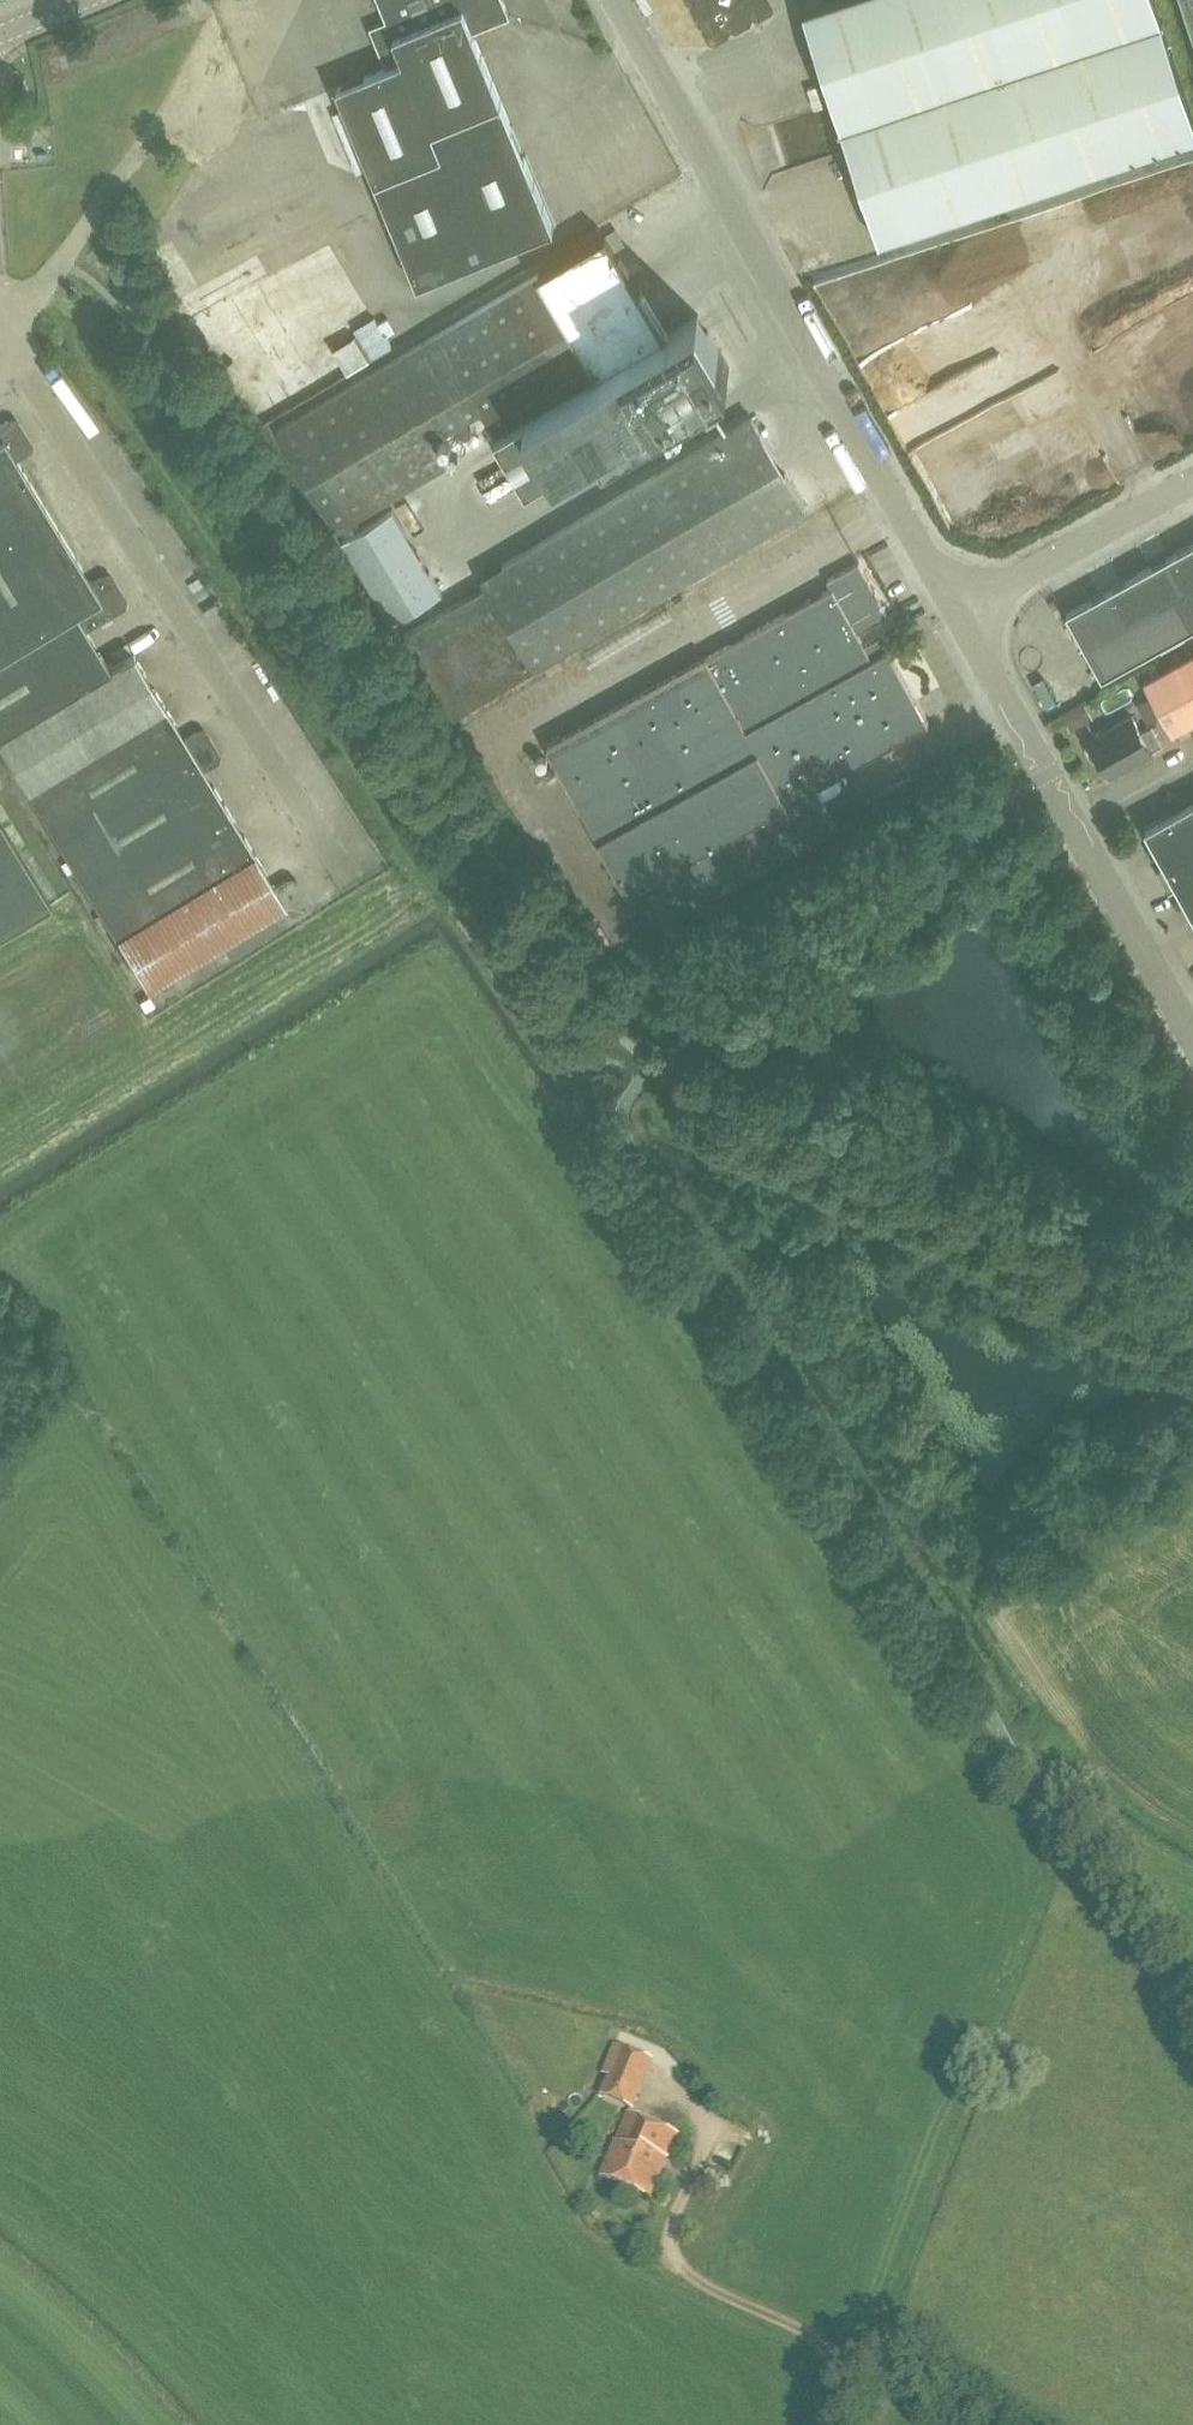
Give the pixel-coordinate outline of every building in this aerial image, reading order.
[(504,0),(378,0),(387,20),(371,27),(387,66),(338,86),(418,284),(553,229),(474,32),(511,17),(504,0)] [(690,2),(698,17),(704,19),(702,24),(710,39),(716,40),(731,33),(732,27),(738,29),(752,21),(754,15),(760,17),(774,8),(776,3),(774,0),(691,0),(690,2)] [(805,11),(880,240),(1192,137),(1192,113),(1156,0),(839,0),(805,11)] [(1192,33),(1192,0),(1182,0),(1192,33)] [(134,247),(140,237),(133,233),(127,243),(134,247)] [(666,333),(607,233),(279,427),(338,527),(451,461),(435,434),(483,405),(530,485),(556,469),(594,446),(605,465),(708,404),(697,386),(730,366),(699,314),(666,333)] [(368,326),(380,352),(400,342),(388,317),(368,326)] [(367,334),(344,347),(358,370),(381,357),(367,334)] [(454,716),(807,505),(753,414),(485,576),(490,584),(406,634),(454,716)] [(17,458),(31,450),(33,444),(18,420),(12,418),(0,425),(0,744),(148,986),(222,941),(230,957),(286,923),(310,909),(311,903),(296,879),(290,877),(276,886),(222,798),(205,769),(219,761),(221,754),(206,730),(200,729),(185,738),(134,654),(110,668),(86,629),(126,605),(127,599),(113,576),(106,574),(91,583),(17,458)] [(392,621),(444,591),(394,507),(343,538),(392,621)] [(1192,627),(1192,542),(1067,611),(1103,677),(1192,627)] [(833,587),(548,744),(603,844),(628,889),(644,879),(666,918),(809,839),(787,800),(929,721),(890,650),(900,644),(892,629),(900,624),(893,611),(888,614),(860,561),(828,579),(833,587)] [(681,609),(689,604),(685,597),(677,601),(681,609)] [(1053,610),(1062,606),(1057,597),(1049,602),(1053,610)] [(1192,722),(1192,654),(1144,681),(1173,733),(1192,722)] [(1063,682),(1052,686),(1061,710),(1072,706),(1063,682)] [(1142,731),(1134,715),(1092,739),(1094,743),(1093,743),(1091,745),(1091,746),(1090,747),(1089,749),(1089,751),(1089,753),(1090,754),(1091,756),(1092,757),(1093,758),(1095,759),(1097,759),(1099,759),(1100,759),(1102,758),(1111,773),(1153,750),(1153,749),(1163,743),(1153,725),(1142,731)] [(1145,826),(1169,868),(1165,871),(1177,892),(1181,890),(1192,912),(1192,800),(1145,826)] [(51,903),(0,819),(0,934),(51,903)] [(639,2098),(642,2091),(655,2061),(620,2046),(605,2084),(639,2098)] [(650,2199),(678,2135),(629,2114),(601,2178),(650,2199)]
